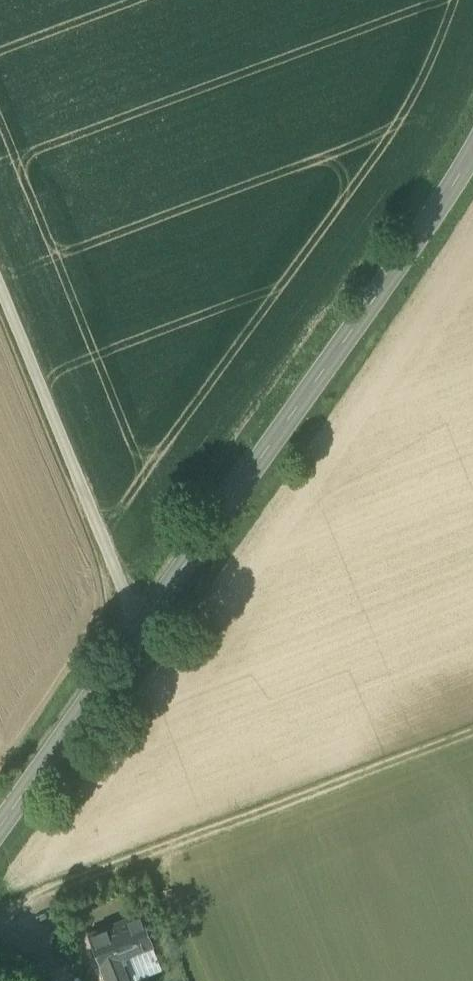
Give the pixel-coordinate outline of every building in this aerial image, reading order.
[(99,964),(100,964),(121,956),(151,944),(152,943),(141,913),(87,933),(99,964)] [(151,944),(121,956),(130,980),(161,968),(151,944)] [(130,980),(121,956),(100,964),(107,980),(130,980)]
